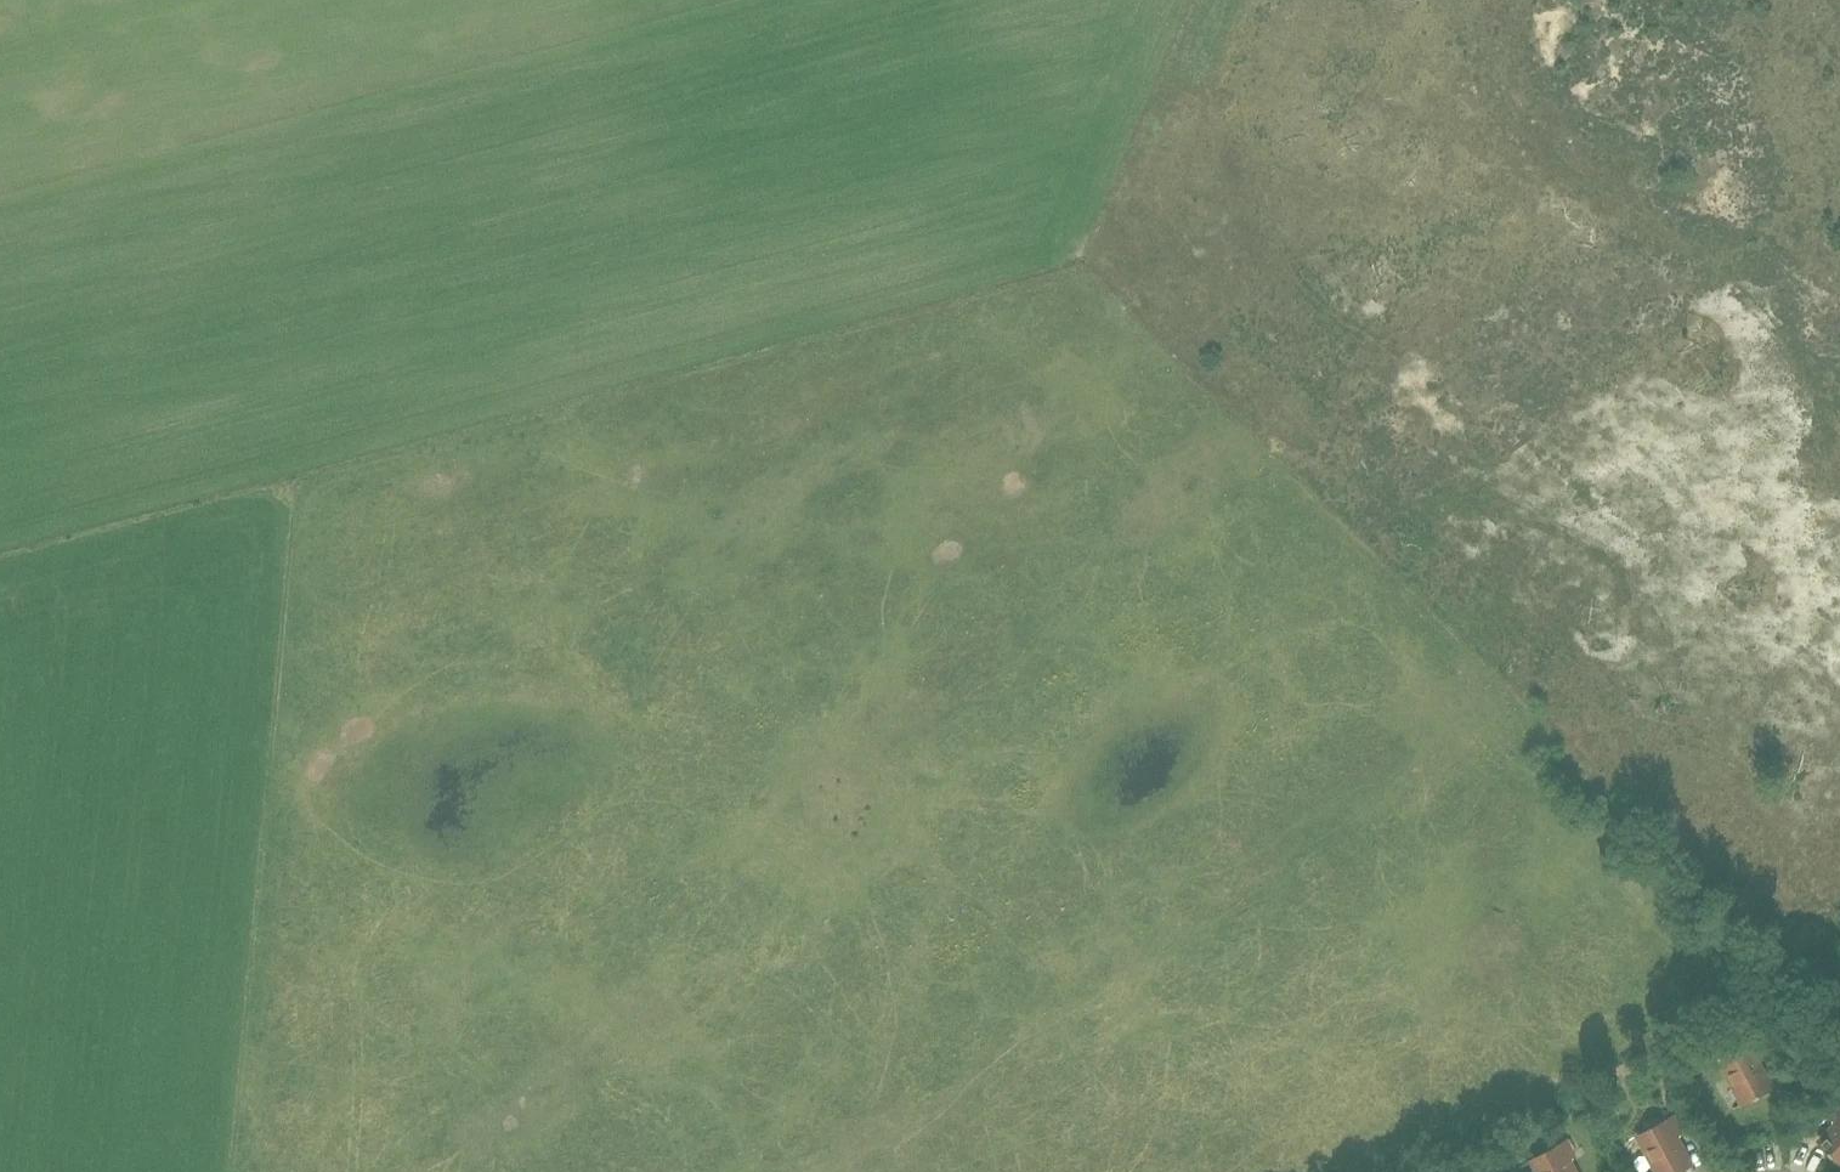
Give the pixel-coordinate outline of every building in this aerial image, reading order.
[(1746,1103),(1770,1089),(1753,1056),(1762,1051),(1756,1039),(1721,1057),(1723,1059),(1721,1064),(1727,1074),(1731,1076),(1746,1103)] [(1689,1166),(1672,1133),(1682,1127),(1675,1115),(1661,1122),(1657,1121),(1646,1127),(1645,1131),(1641,1133),(1661,1171),(1677,1171),(1689,1166)] [(1821,1143),(1839,1162),(1839,1124),(1821,1143)] [(1574,1150),(1568,1138),(1552,1146),(1549,1145),(1539,1150),(1539,1153),(1533,1156),(1542,1171),(1573,1171),(1570,1165),(1579,1160),(1574,1150)]
